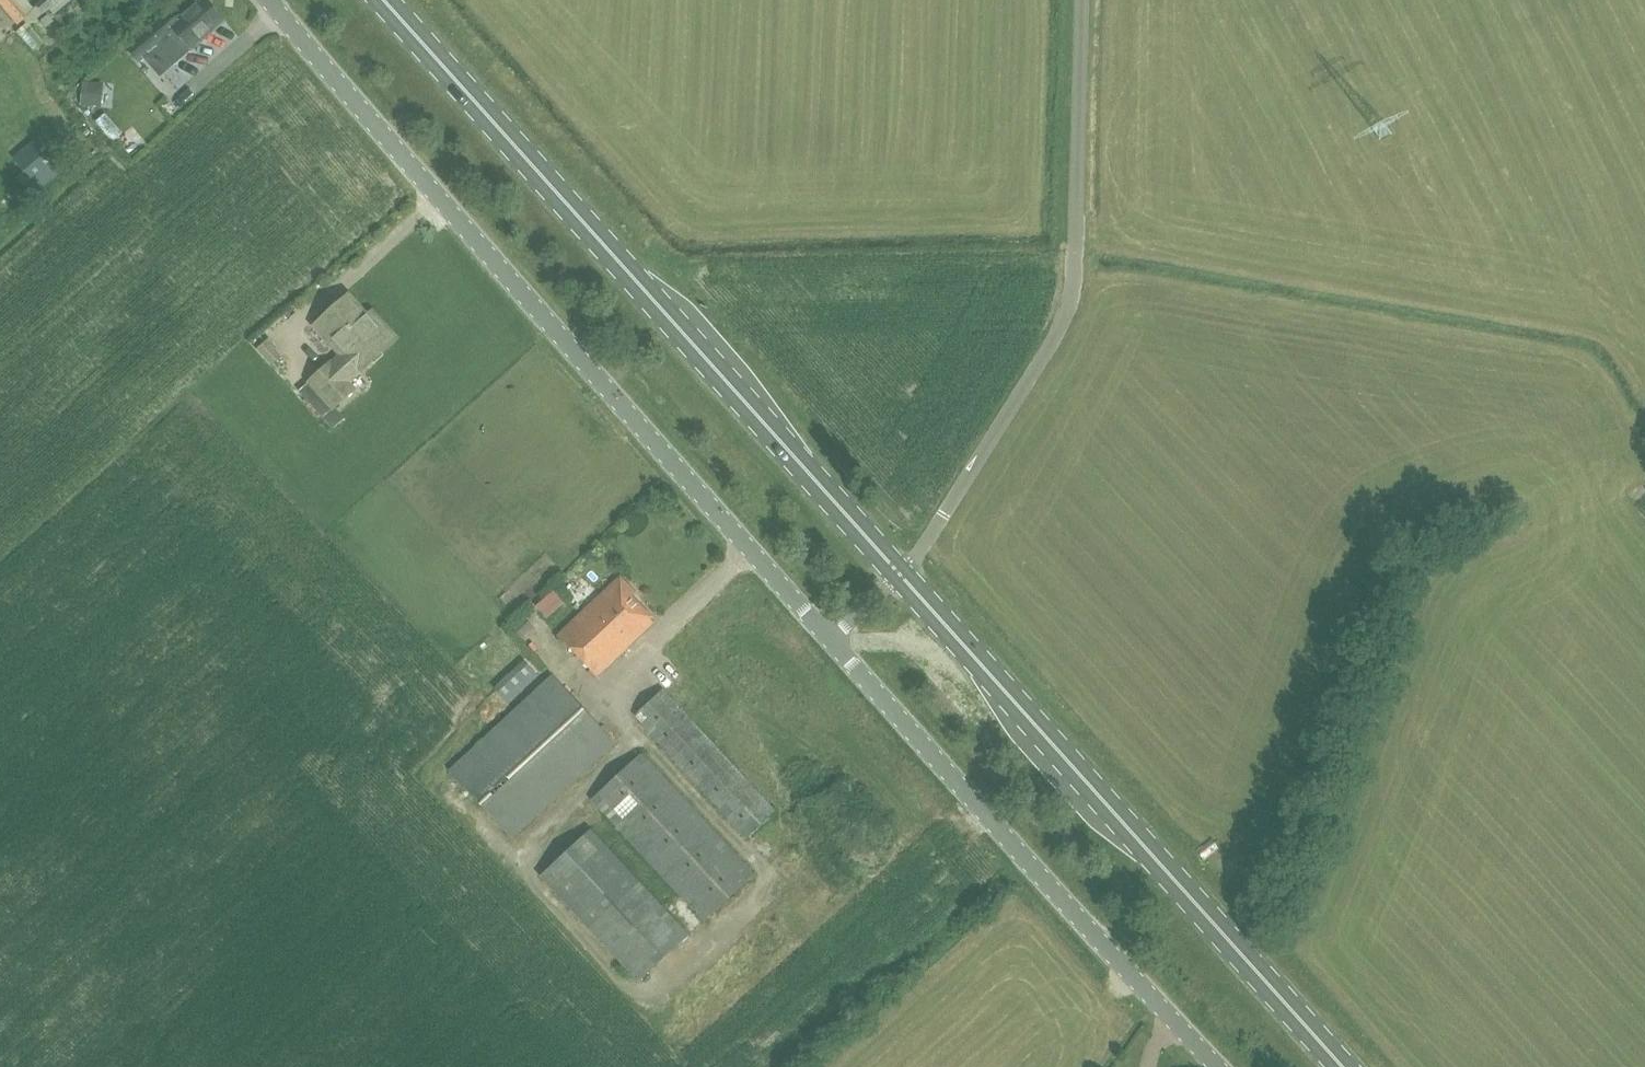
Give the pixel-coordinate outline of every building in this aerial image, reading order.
[(35,20),(18,0),(3,0),(26,27),(35,20)] [(54,6),(64,17),(82,0),(60,0),(54,6)] [(175,64),(226,20),(208,0),(202,0),(181,18),(173,9),(155,25),(128,48),(140,62),(159,45),(175,64)] [(47,17),(40,23),(46,29),(52,24),(47,17)] [(58,167),(36,141),(16,158),(39,184),(58,167)] [(351,380),(396,339),(379,320),(374,325),(348,297),(321,322),(345,348),(332,360),(308,382),(333,411),(358,389),(351,380)] [(599,676),(655,623),(626,593),(633,588),(622,576),(560,635),(599,676)] [(565,604),(555,592),(537,608),(547,619),(565,604)] [(450,770),(494,818),(514,840),(617,743),(553,674),(450,770)] [(749,836),(776,811),(664,690),(637,716),(749,836)] [(755,875),(643,753),(592,801),(705,923),(755,875)] [(542,877),(590,930),(639,983),(691,935),(593,831),(542,877)]
